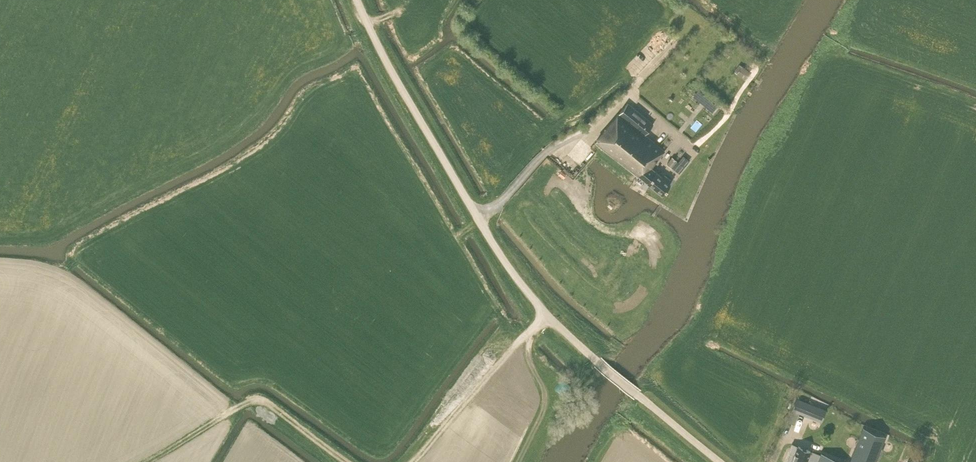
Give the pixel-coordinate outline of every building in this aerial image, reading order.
[(676,35),(664,48),(672,55),(683,42),(676,35)] [(727,57),(733,51),(729,48),(723,53),(727,57)] [(736,73),(745,79),(750,72),(742,66),(739,64),(734,71),(737,73),(736,73)] [(703,93),(699,102),(716,109),(720,99),(703,93)] [(665,151),(654,142),(645,135),(651,126),(653,124),(627,104),(595,142),(638,176),(639,175),(662,194),(671,184),(669,183),(671,180),(665,175),(663,178),(651,168),(665,151)] [(684,172),(693,158),(684,153),(675,167),(684,172)] [(666,164),(671,168),(677,161),(672,157),(666,164)] [(606,205),(611,209),(615,205),(610,201),(606,205)] [(564,377),(557,388),(566,394),(573,384),(564,377)] [(809,417),(814,405),(796,398),(791,410),(798,412),(809,417)] [(886,436),(863,427),(858,439),(854,450),(849,461),(851,461),(876,461),(877,460),(882,447),(886,436)] [(786,460),(785,461),(806,461),(807,461),(811,461),(817,461),(820,454),(811,451),(810,451),(798,446),(792,444),(789,451),(786,460)] [(821,452),(820,454),(817,461),(845,461),(821,452)]
